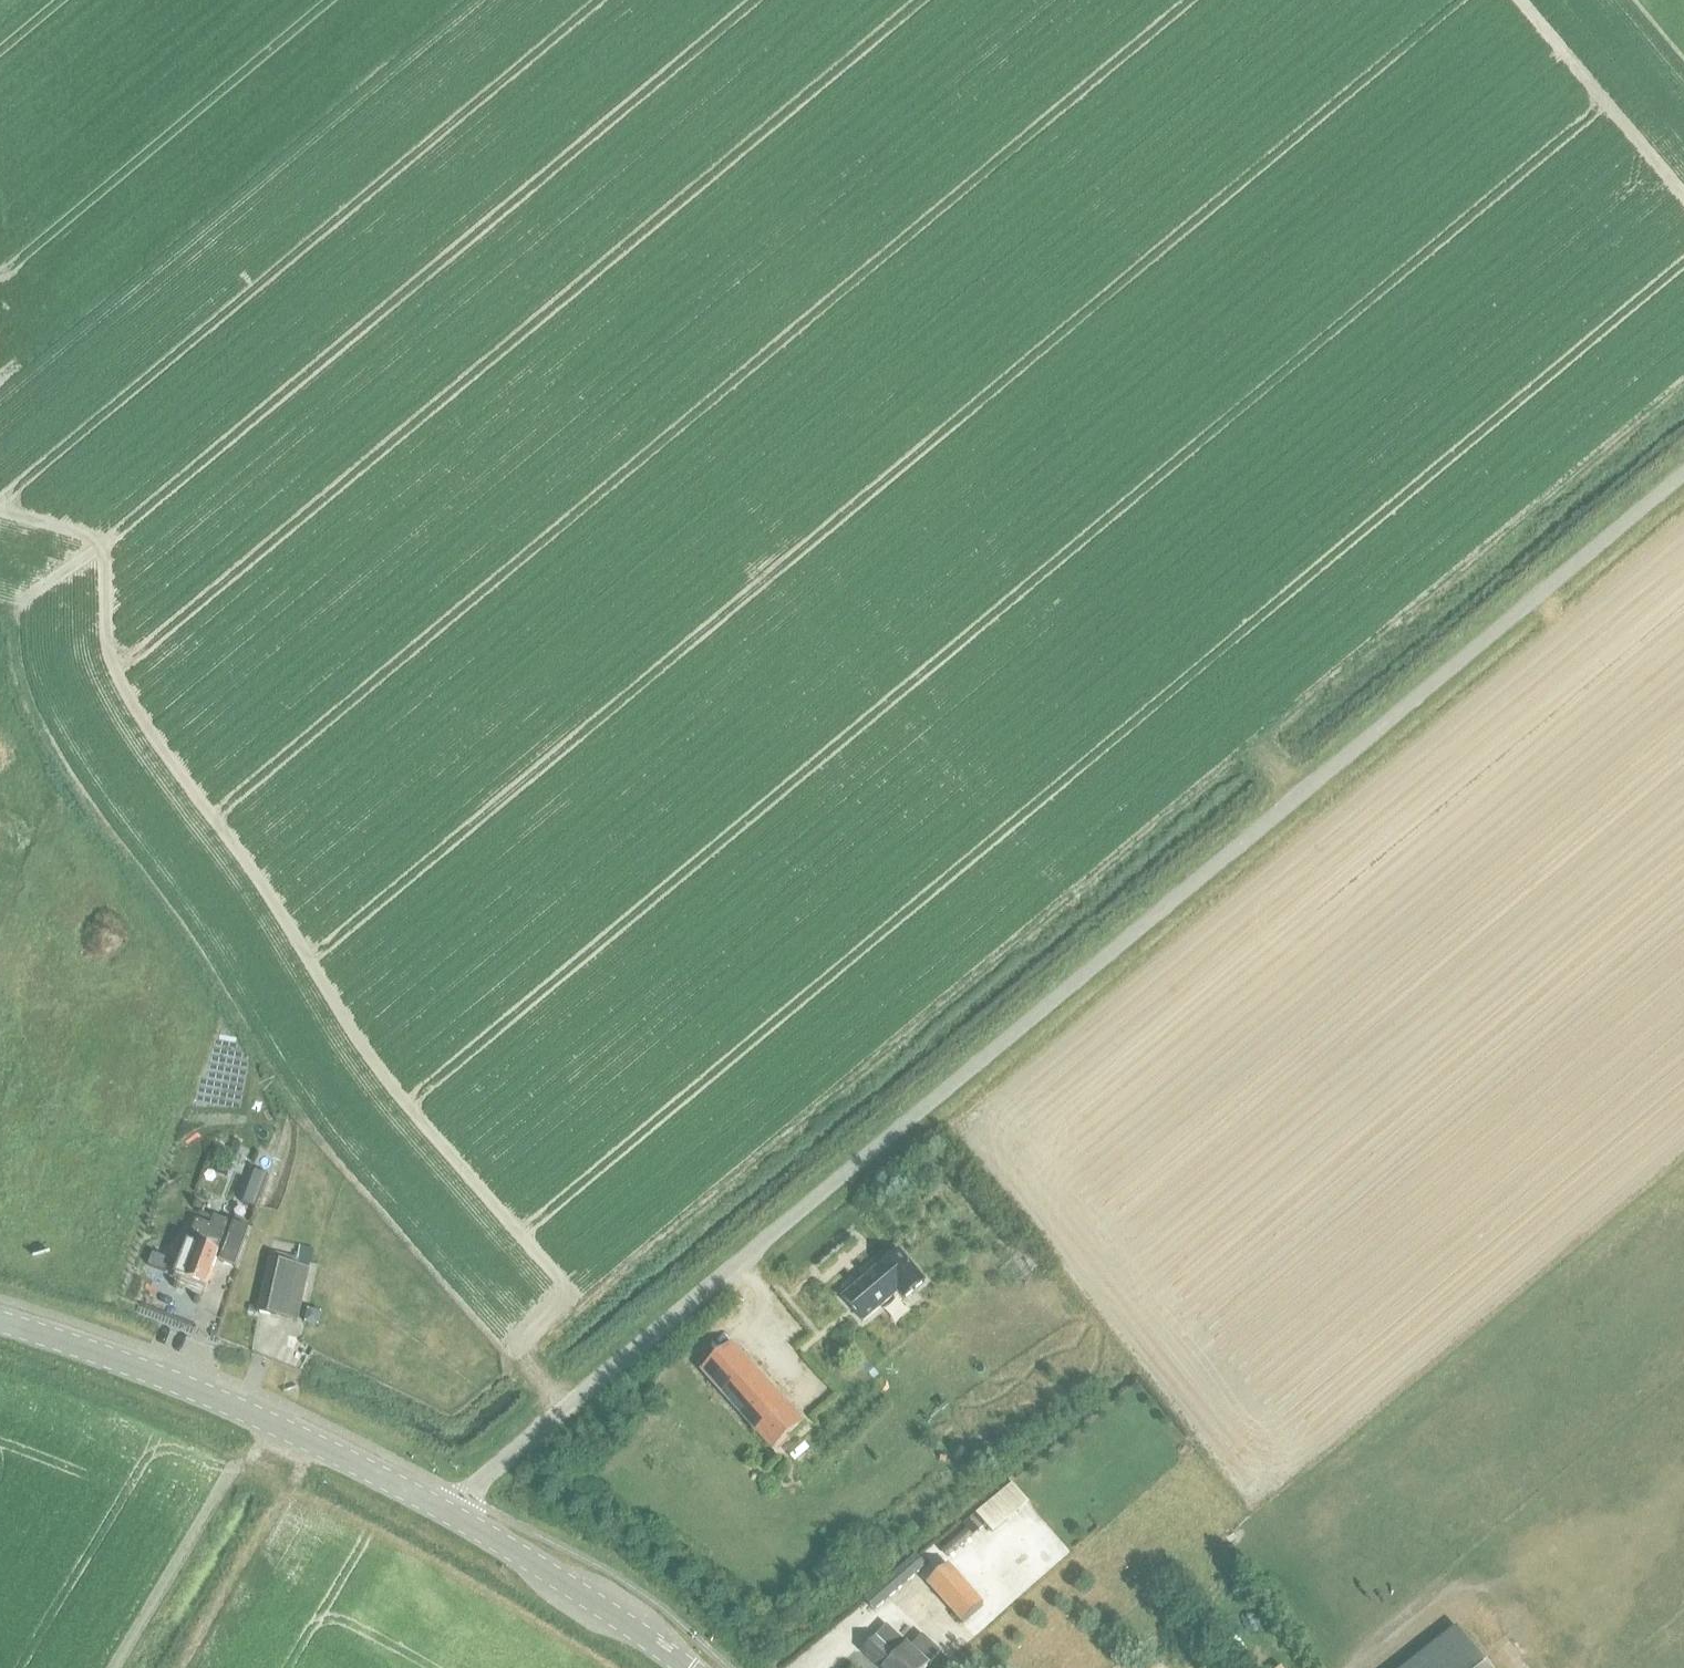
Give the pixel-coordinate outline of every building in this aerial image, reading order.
[(227,1236),(211,1230),(213,1227),(198,1221),(190,1242),(185,1240),(179,1255),(184,1257),(178,1276),(183,1277),(181,1283),(206,1292),(218,1260),(235,1266),(248,1232),(231,1226),(227,1236)] [(900,1251),(844,1299),(864,1322),(899,1293),(905,1300),(925,1282),(900,1251)] [(270,1260),(258,1313),(286,1319),(298,1266),(270,1260)] [(309,1310),(306,1324),(319,1327),(322,1313),(309,1310)] [(291,1330),(291,1357),(300,1357),(300,1330),(291,1330)] [(702,1372),(774,1452),(804,1424),(732,1344),(702,1372)] [(1013,1485),(992,1503),(965,1527),(973,1536),(986,1525),(994,1534),(1029,1504),(1013,1485)] [(965,1531),(940,1553),(946,1559),(971,1537),(965,1531)] [(929,1585),(964,1624),(983,1606),(949,1567),(929,1585)] [(917,1580),(909,1570),(867,1606),(875,1616),(917,1580)] [(862,1653),(878,1667),(928,1667),(941,1653),(923,1636),(911,1649),(887,1626),(862,1653)] [(1457,1628),(1407,1667),(1489,1667),(1457,1628)] [(1288,1666),(1297,1657),(1286,1646),(1277,1655),(1288,1666)]
